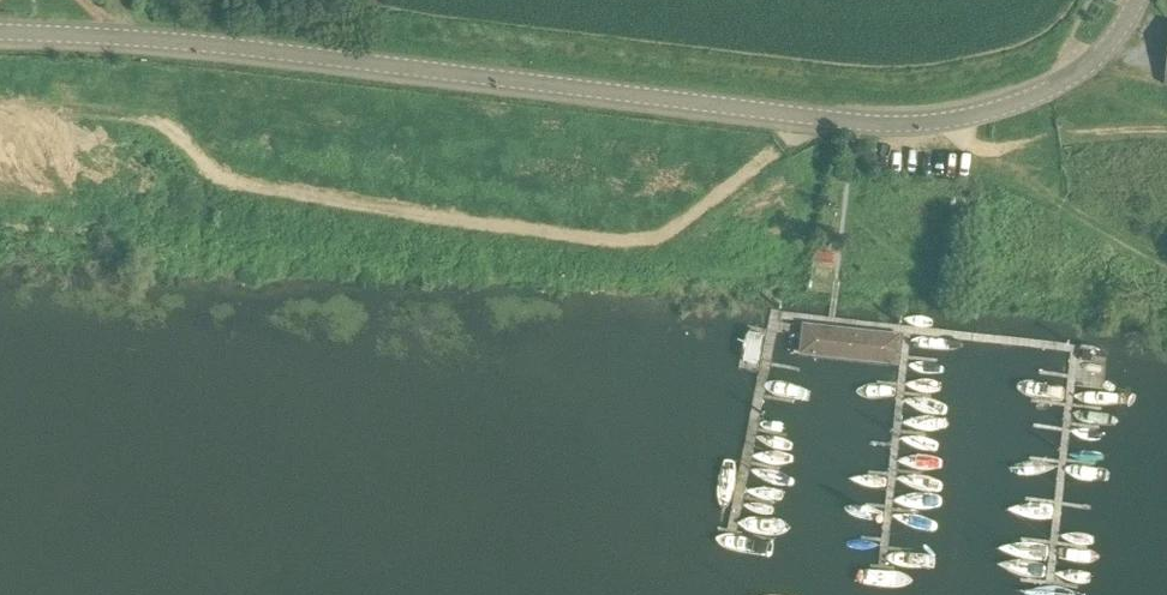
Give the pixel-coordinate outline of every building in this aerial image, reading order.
[(801,344),(799,357),(894,369),(898,342),(803,329),(801,344)] [(748,336),(742,364),(757,366),(762,338),(748,336)]
